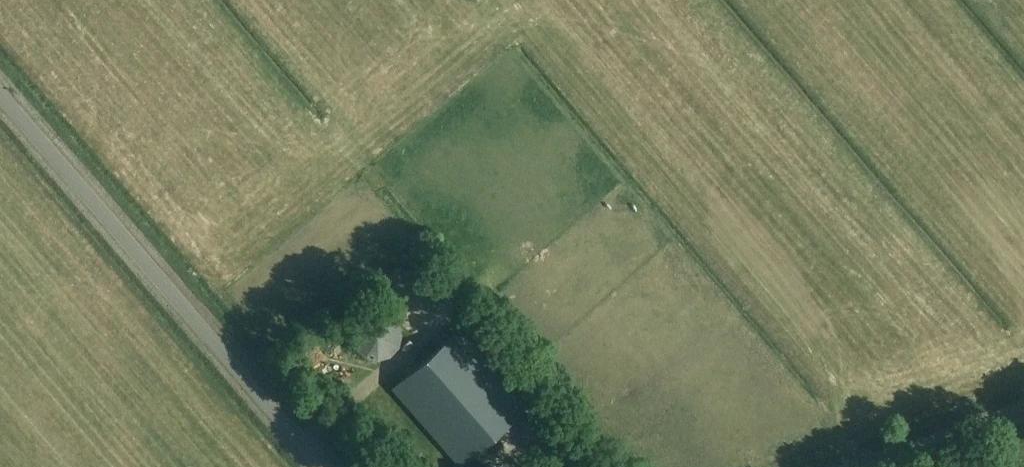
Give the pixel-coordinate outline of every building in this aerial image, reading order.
[(402,331),(395,315),(381,307),(364,311),(353,324),(354,340),(365,353),(382,356),(396,347),(402,331)] [(472,452),(525,406),(460,331),(394,387),(462,466),(485,466),(472,452)]
